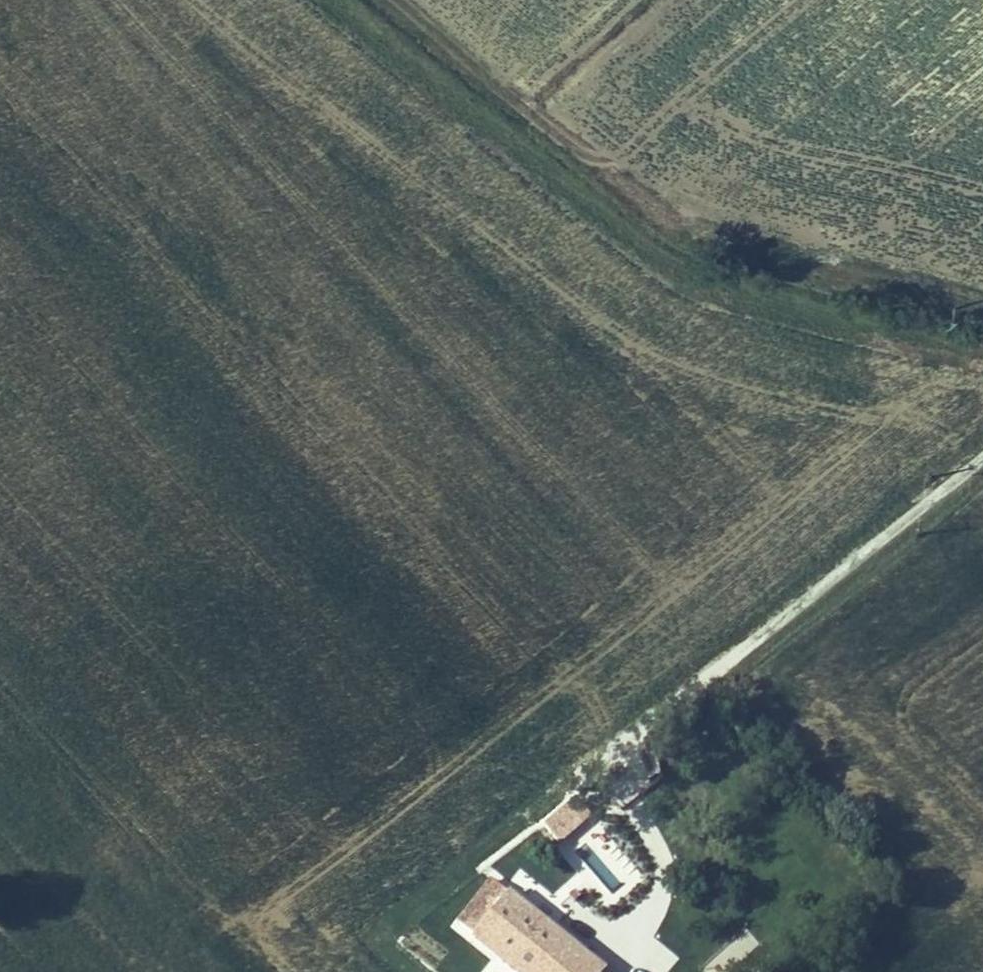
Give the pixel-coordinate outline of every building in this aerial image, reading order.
[(607,895),(622,884),(595,848),(581,859),(607,895)] [(480,925),(530,971),(554,971),(579,946),(516,886),(480,925)] [(701,968),(705,971),(729,971),(760,944),(746,928),(701,968)] [(554,971),(606,971),(579,946),(554,971)] [(483,971),(517,971),(496,955),(483,971)]
